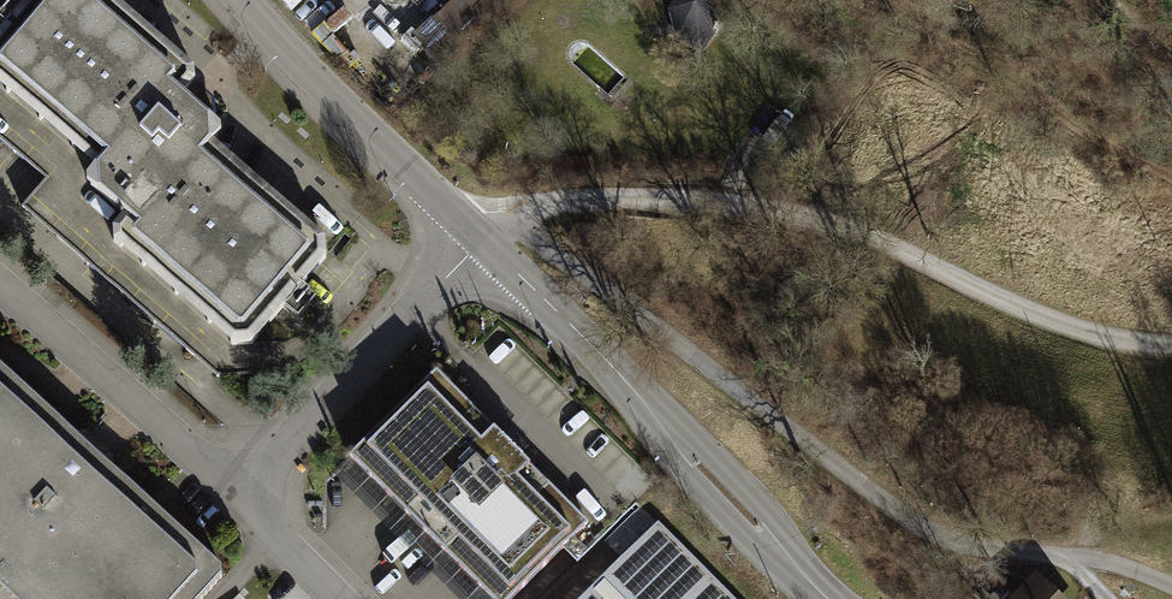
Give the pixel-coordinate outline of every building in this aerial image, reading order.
[(0,65),(0,74),(124,181),(87,224),(242,357),(325,262),(209,162),(224,145),(169,97),(186,78),(96,0),(56,0),(0,65)] [(412,35),(439,63),(504,1),(503,0),(449,0),(412,35)] [(714,0),(674,0),(668,11),(677,43),(702,49),(721,23),(714,0)] [(435,371),(433,372),(347,456),(489,598),(510,598),(586,524),(435,371)] [(213,586),(0,396),(0,598),(202,598),(213,586)] [(577,598),(738,598),(660,519),(577,598)] [(1022,570),(992,598),(1050,598),(1022,570)]
